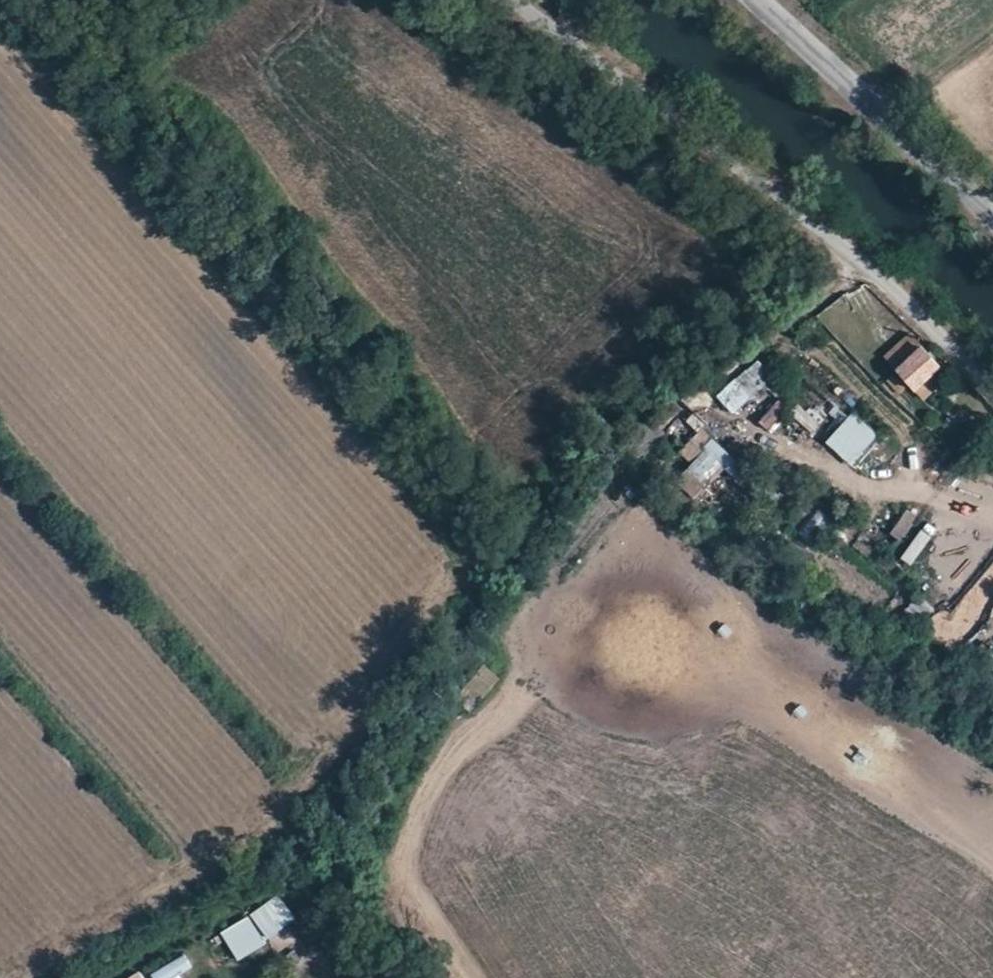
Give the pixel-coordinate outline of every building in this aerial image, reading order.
[(897,374),(913,391),(936,365),(922,351),(897,374)] [(746,373),(717,393),(731,414),(761,393),(746,373)] [(776,434),(789,409),(774,401),(760,425),(776,434)] [(790,418),(815,432),(822,420),(797,406),(790,418)] [(826,440),(855,467),(877,440),(850,414),(826,440)] [(702,429),(680,452),(691,462),(712,439),(702,429)] [(910,506),(890,533),(903,542),(922,515),(910,506)] [(918,556),(944,522),(933,514),(907,548),(918,556)] [(467,682),(483,699),(496,685),(481,669),(467,682)] [(240,960),(298,921),(279,894),(221,933),(240,960)] [(157,977),(178,977),(177,977),(193,968),(185,954),(153,971),(157,977)]
